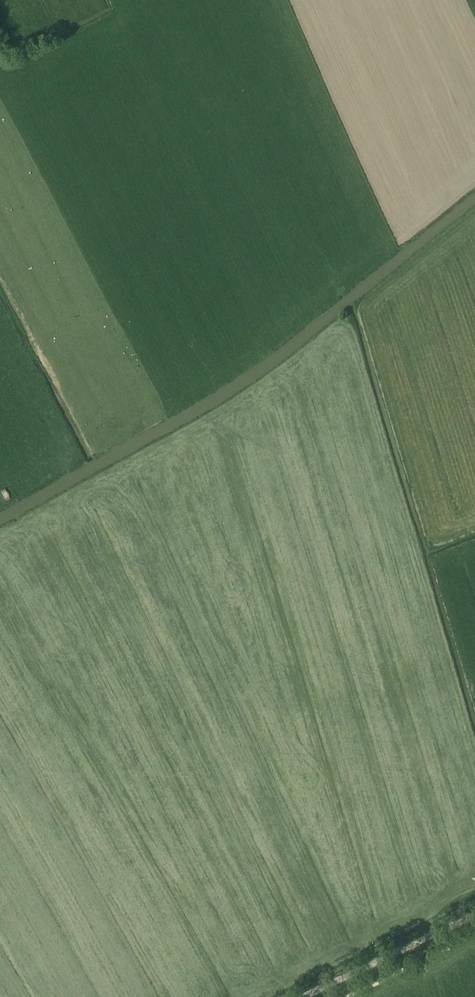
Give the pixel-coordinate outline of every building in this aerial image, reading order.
[(1,490),(6,500),(11,498),(9,495),(10,494),(8,491),(7,491),(5,488),(1,490)]
